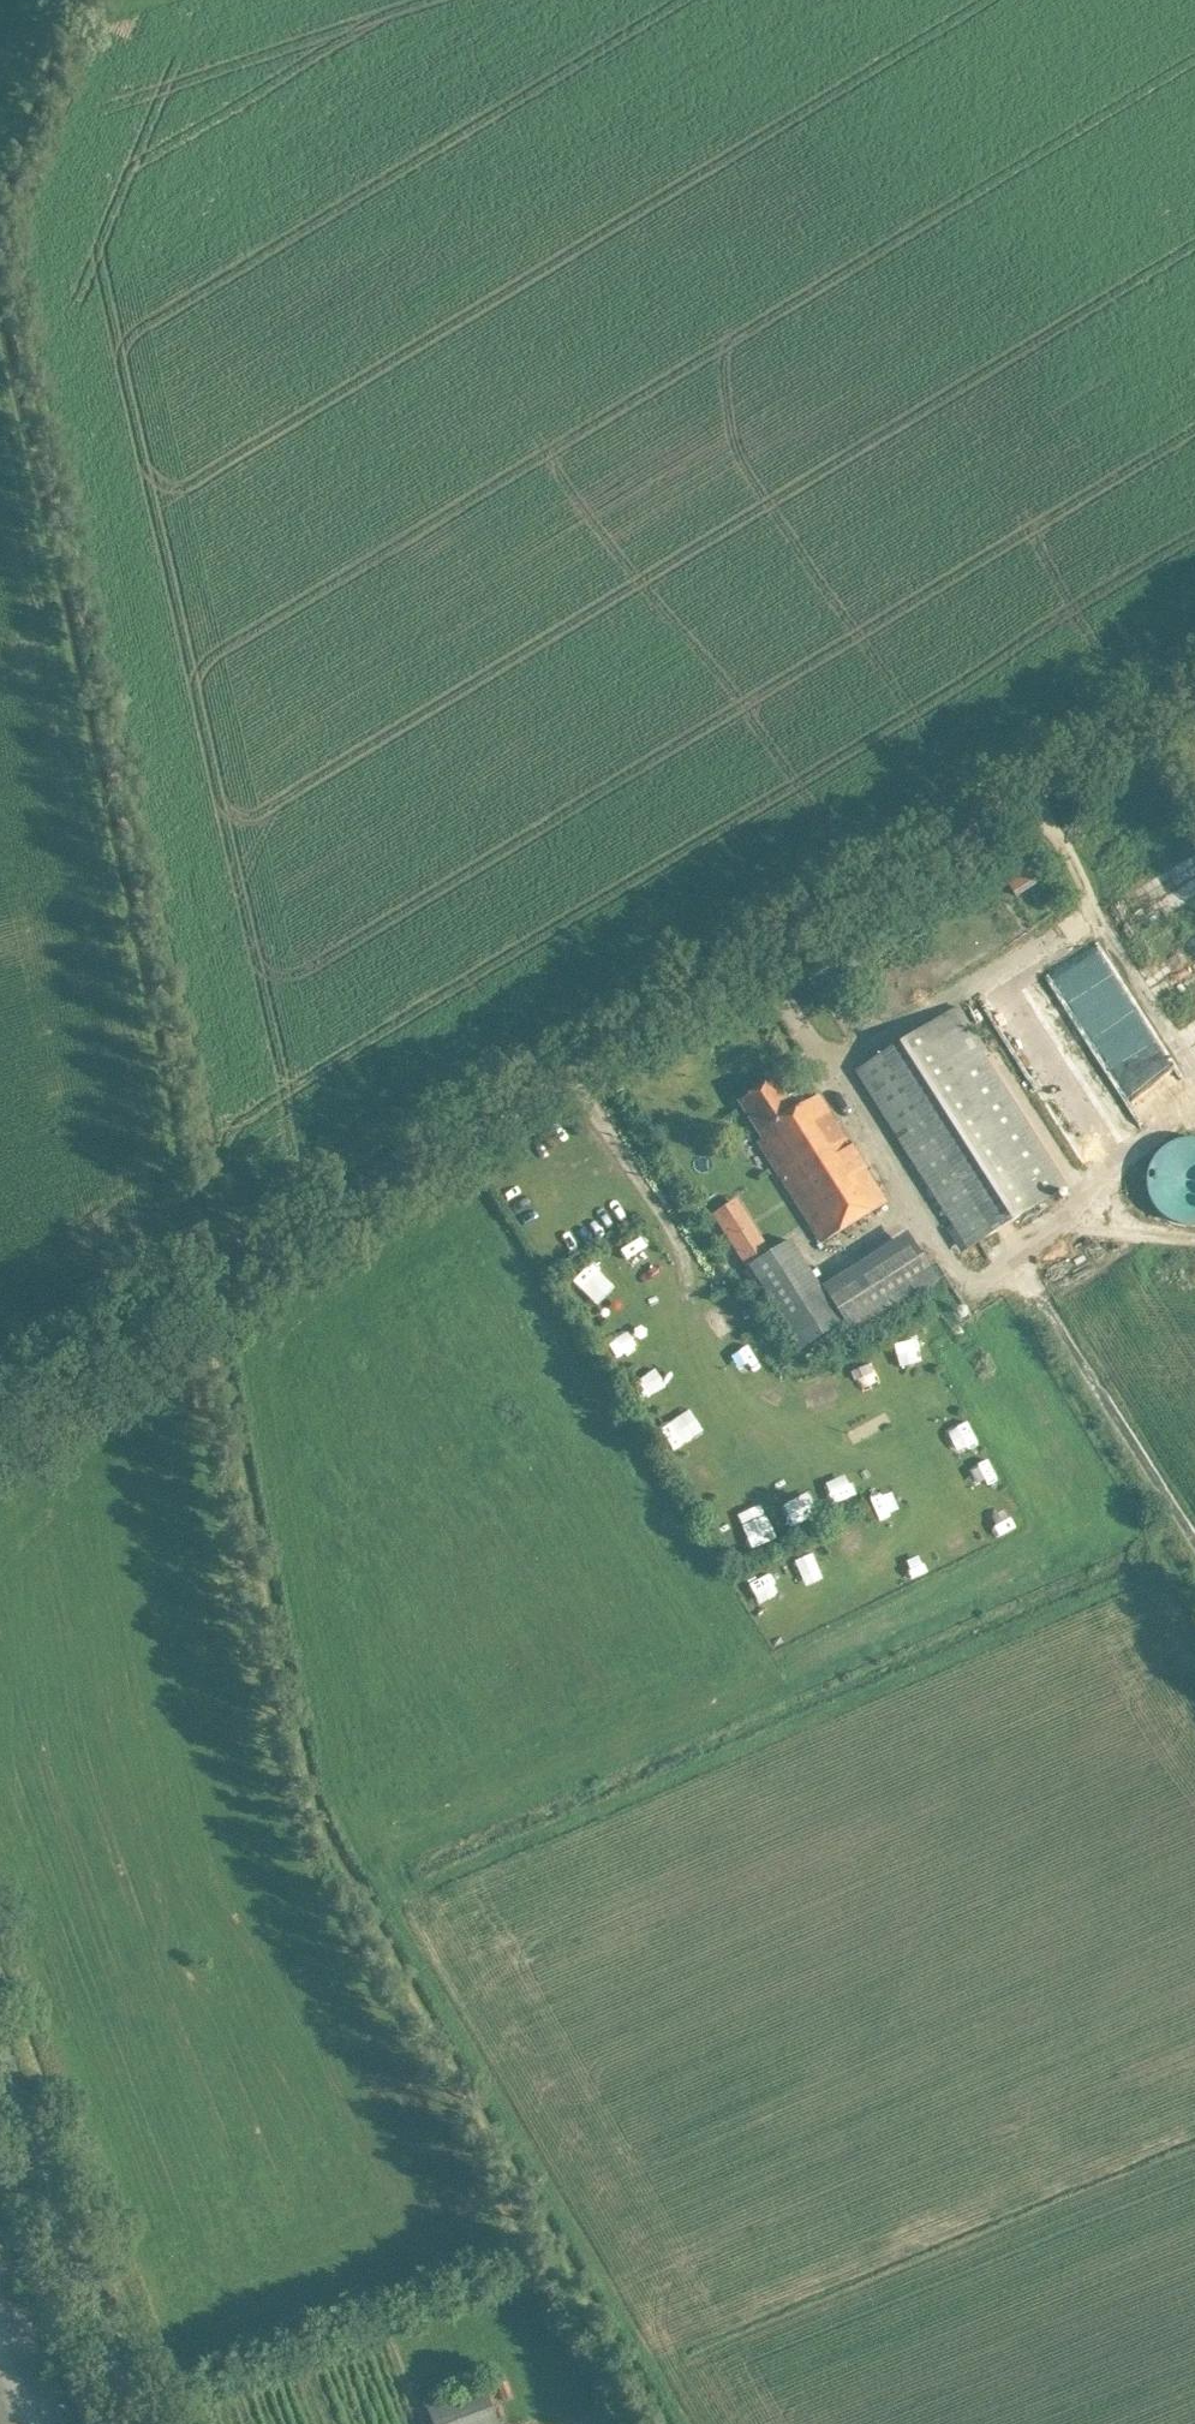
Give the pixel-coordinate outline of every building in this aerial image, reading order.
[(880,1056),(856,1071),(968,1248),(1067,1185),(983,1054),(986,1052),(971,1027),(958,1007),(880,1056)] [(759,1142),(771,1162),(822,1243),(886,1203),(831,1115),(818,1095),(807,1102),(799,1090),(787,1098),(775,1079),(739,1101),(763,1139),(759,1142)] [(1191,1223),(1194,1222),(1194,1138),(1191,1137),(1183,1138),(1176,1140),(1169,1143),(1163,1147),(1158,1152),(1154,1159),(1151,1165),(1149,1172),(1148,1180),(1149,1187),(1151,1194),(1154,1201),(1158,1207),(1163,1213),(1169,1217),(1176,1220),(1183,1222),(1191,1223)] [(742,1204),(718,1219),(750,1269),(744,1272),(753,1285),(758,1282),(801,1350),(844,1322),(853,1336),(938,1281),(912,1240),(824,1293),(791,1237),(770,1249),(742,1204)] [(615,1254),(625,1274),(642,1265),(633,1246),(615,1254)] [(594,1306),(615,1288),(591,1261),(570,1279),(594,1306)] [(729,1304),(706,1312),(714,1337),(738,1330),(729,1304)] [(898,1365),(918,1351),(905,1332),(885,1346),(898,1365)] [(749,1340),(727,1352),(741,1377),(762,1365),(749,1340)] [(646,1407),(664,1393),(648,1371),(629,1385),(646,1407)] [(803,1409),(818,1402),(810,1386),(795,1392),(803,1409)] [(657,1425),(669,1447),(691,1435),(680,1413),(657,1425)] [(783,1499),(791,1520),(810,1513),(801,1492),(783,1499)] [(967,1511),(999,1537),(1015,1518),(983,1492),(967,1511)] [(736,1512),(751,1547),(774,1537),(759,1502),(736,1512)] [(921,1549),(897,1559),(905,1579),(930,1569),(921,1549)] [(754,1602),(774,1591),(761,1570),(742,1581),(754,1602)] [(425,2404),(433,2423),(498,2423),(482,2382),(425,2404)]
